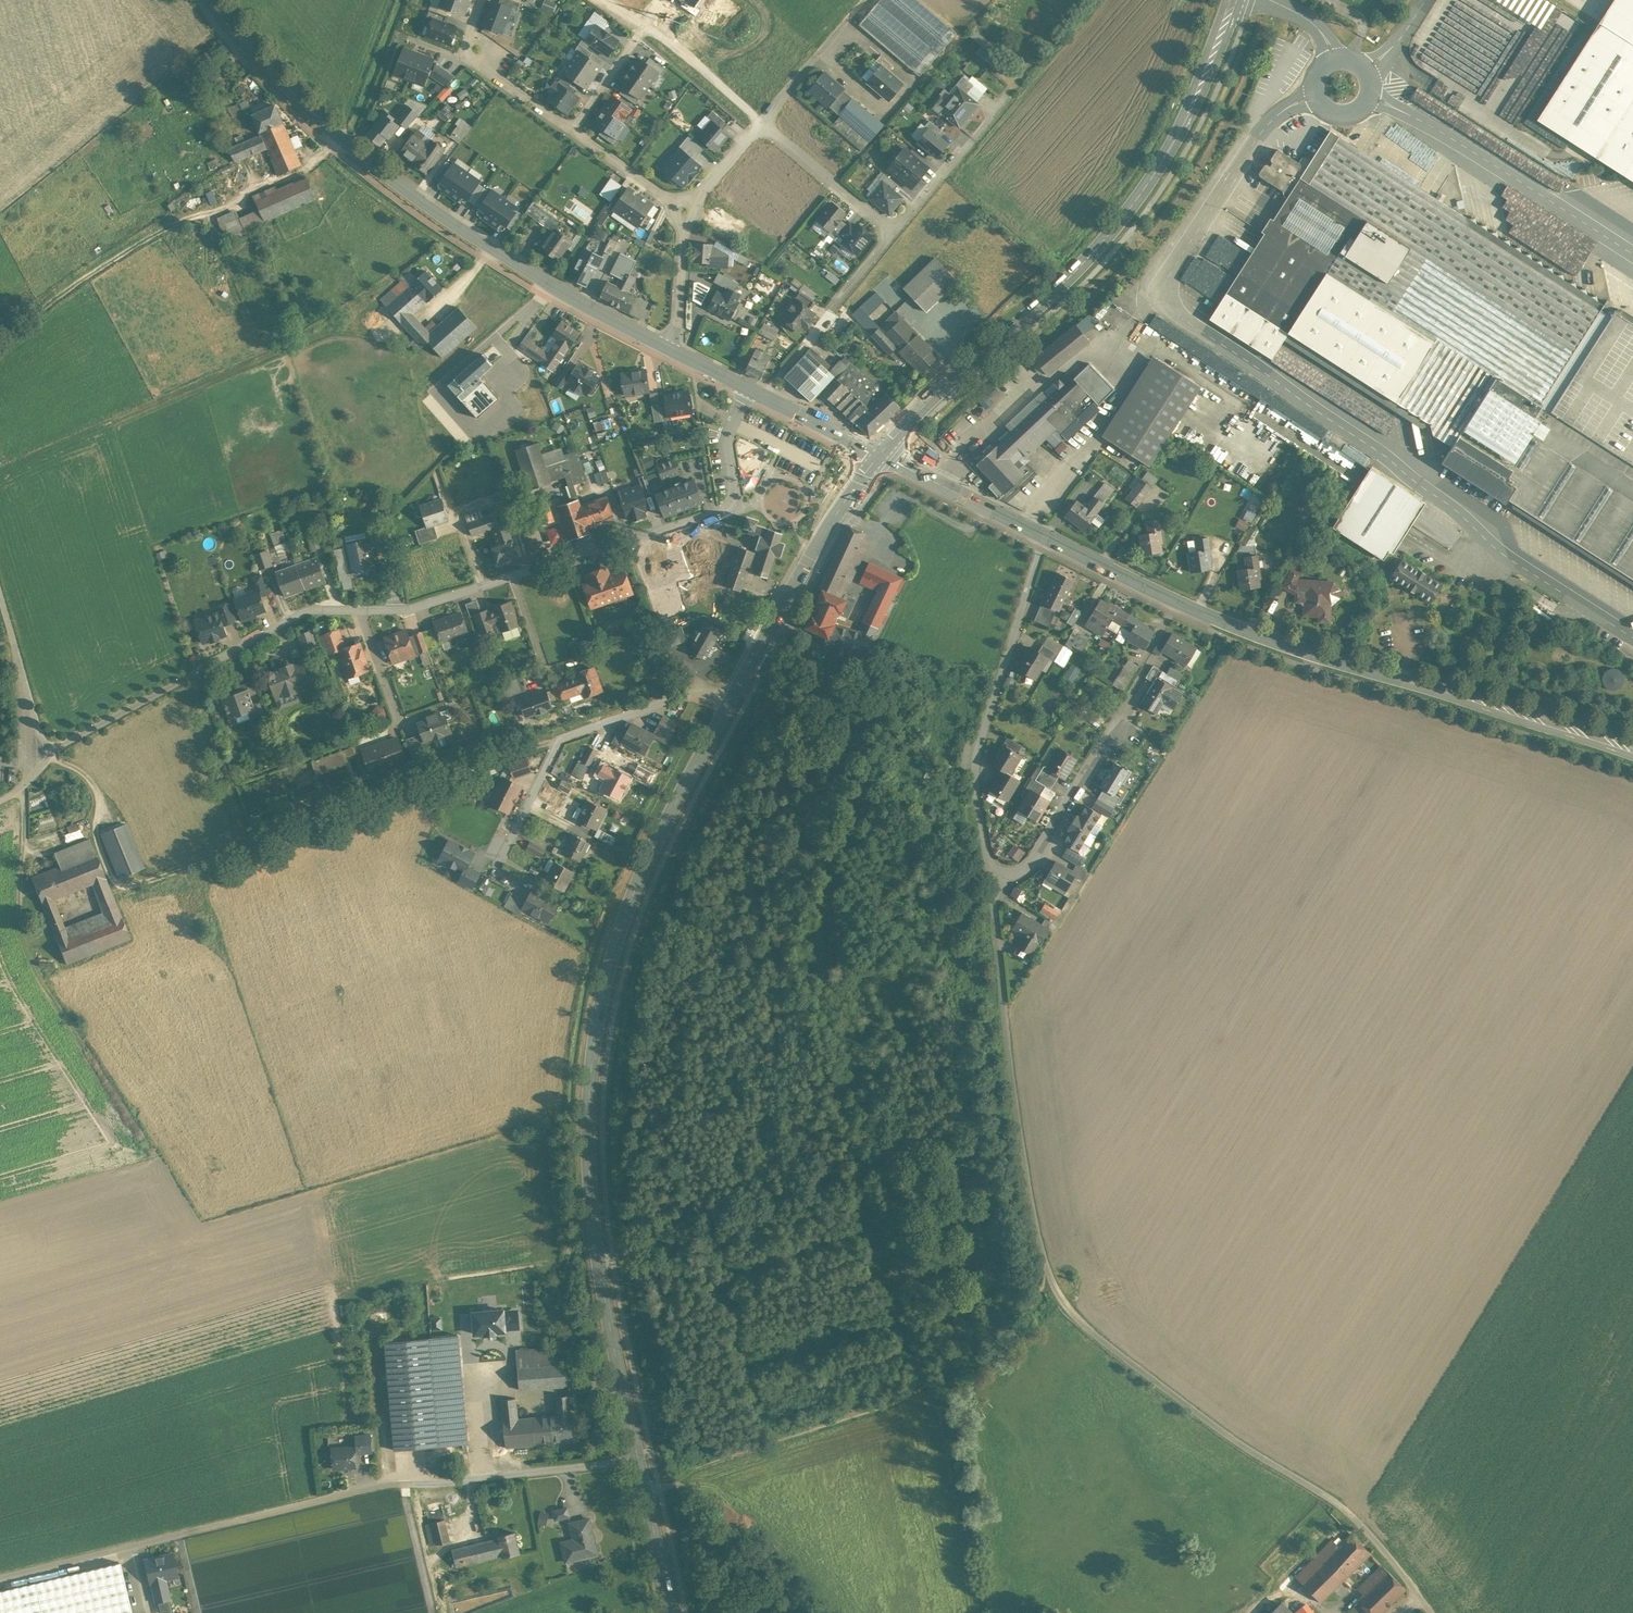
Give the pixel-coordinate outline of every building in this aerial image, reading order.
[(467,0),(442,0),(440,6),(464,15),(470,1),(467,0)] [(514,0),(500,0),(499,3),(511,8),(511,9),(517,11),(520,2),(514,0)] [(556,3),(548,0),(545,0),(541,8),(553,12),(556,3)] [(859,24),(920,77),(957,33),(919,0),(880,0),(859,24)] [(1551,2),(1548,0),(1437,0),(1416,36),(1418,37),(1416,40),(1430,47),(1434,40),(1440,44),(1442,40),(1447,43),(1457,26),(1451,22),(1456,14),(1490,33),(1503,9),(1536,28),(1551,2)] [(1537,120),(1632,182),(1632,0),(1613,0),(1537,120)] [(499,3),(493,1),(483,26),(502,33),(511,9),(511,8),(499,3)] [(448,16),(429,9),(426,16),(432,19),(433,18),(445,23),(448,16)] [(445,23),(433,18),(432,19),(430,25),(425,26),(422,33),(429,36),(450,44),(451,44),(453,44),(455,38),(454,36),(457,28),(445,23)] [(619,41),(596,25),(586,40),(590,43),(608,56),(619,41)] [(977,30),(972,37),(987,49),(993,42),(977,30)] [(586,40),(583,38),(580,44),(587,49),(590,43),(586,40)] [(587,49),(580,44),(576,49),(578,51),(589,58),(592,53),(587,49)] [(980,46),(976,52),(985,59),(990,52),(980,46)] [(433,60),(405,49),(395,73),(424,84),(433,60)] [(589,58),(578,51),(571,62),(593,77),(601,66),(589,58)] [(532,58),(527,55),(522,62),(527,65),(532,58)] [(893,65),(881,55),(876,60),(882,66),(888,71),(893,65)] [(645,63),(638,58),(629,71),(649,85),(657,73),(658,72),(645,63)] [(665,70),(650,58),(645,63),(658,72),(657,73),(661,75),(665,70)] [(593,77),(571,62),(564,72),(574,80),(586,88),(593,77)] [(455,76),(436,64),(431,76),(446,86),(455,76)] [(888,71),(882,66),(868,82),(888,99),(902,83),(888,71)] [(574,80),(564,72),(561,70),(557,76),(561,79),(561,78),(570,85),(574,80)] [(649,85),(629,71),(620,85),(624,87),(640,98),(649,85)] [(853,98),(824,73),(809,90),(833,109),(838,114),(853,98)] [(988,88),(972,75),(968,80),(974,85),(966,94),(976,102),(988,88)] [(968,80),(963,76),(955,85),(958,88),(958,87),(966,94),(974,85),(968,80)] [(570,85),(561,78),(561,79),(557,84),(573,95),(577,90),(570,85)] [(1438,88),(1435,95),(1454,104),(1461,90),(1437,79),(1434,86),(1438,88)] [(557,84),(556,83),(550,91),(553,93),(549,99),(567,112),(572,105),(573,106),(578,99),(573,95),(557,84)] [(640,98),(624,87),(620,93),(636,104),(640,98)] [(966,94),(958,87),(958,88),(946,101),(940,96),(930,108),(939,115),(941,112),(959,127),(978,104),(976,102),(966,94)] [(675,90),(668,92),(671,100),(678,97),(675,90)] [(632,108),(611,94),(602,108),(623,123),(632,108)] [(884,125),(853,98),(838,114),(869,141),(870,141),(884,125)] [(668,110),(672,104),(668,101),(664,107),(668,110)] [(446,104),(438,115),(446,121),(455,111),(446,104)] [(275,105),(252,115),(260,135),(263,142),(286,131),(283,122),(275,105)] [(408,106),(397,120),(407,127),(408,127),(419,115),(417,114),(418,113),(408,106)] [(623,142),(632,129),(623,123),(602,108),(592,123),(602,130),(599,134),(615,145),(619,140),(623,142)] [(640,111),(636,108),(632,113),(636,116),(640,111)] [(838,114),(833,109),(824,120),(861,151),(869,141),(838,114)] [(384,111),(376,121),(378,122),(368,135),(380,144),(387,136),(389,138),(398,126),(392,121),(394,118),(384,111)] [(727,124),(712,111),(707,117),(712,121),(722,129),(727,124)] [(941,136),(944,133),(929,120),(926,124),(930,127),(941,136)] [(471,127),(463,121),(459,127),(467,133),(471,127)] [(722,129),(712,121),(703,131),(702,129),(697,135),(713,149),(718,144),(719,146),(728,135),(722,129)] [(459,127),(457,126),(450,136),(459,143),(462,140),(467,133),(459,127)] [(917,143),(937,160),(950,144),(941,136),(930,127),(917,143)] [(417,129),(414,134),(413,133),(404,147),(399,153),(400,153),(413,164),(427,144),(422,140),(425,135),(417,129)] [(286,131),(263,142),(266,149),(270,158),(278,175),(301,165),(286,131)] [(1477,225),(1469,226),(1467,218),(1330,131),(1311,160),(1306,157),(1302,158),(1299,163),(1300,163),(1300,164),(1301,166),(1299,168),(1305,172),(1301,178),(1362,218),(1410,248),(1388,283),(1344,256),(1345,255),(1340,252),(1327,273),(1369,300),(1371,298),(1436,339),(1496,378),(1539,405),(1603,305),(1599,302),(1590,304),(1588,295),(1579,297),(1577,288),(1568,290),(1567,289),(1565,280),(1556,282),(1554,274),(1545,275),(1543,267),(1535,269),(1533,260),(1524,262),(1522,253),(1513,255),(1511,246),(1502,248),(1501,247),(1499,238),(1490,240),(1488,231),(1479,233),(1477,225)] [(263,142),(260,135),(228,148),(235,162),(259,152),(266,149),(263,142)] [(703,149),(688,136),(679,147),(680,148),(694,160),(703,149)] [(413,164),(427,174),(440,157),(440,156),(445,150),(431,140),(427,144),(413,164)] [(575,156),(578,151),(576,150),(577,148),(573,145),(569,152),(575,156)] [(694,160),(680,148),(674,155),(672,154),(665,162),(671,167),(666,172),(683,187),(688,181),(688,182),(697,171),(701,166),(694,160)] [(896,158),(920,178),(928,168),(905,148),(896,158)] [(266,149),(259,152),(263,161),(270,158),(266,149)] [(1299,163),(1279,150),(1276,150),(1270,159),(1271,159),(1271,161),(1271,162),(1273,163),(1270,166),(1267,164),(1264,165),(1259,173),(1259,176),(1281,190),(1281,189),(1282,189),(1284,196),(1287,198),(1300,178),(1301,178),(1305,172),(1299,168),(1301,166),(1300,164),(1300,163),(1299,163)] [(888,168),(911,188),(920,178),(896,158),(888,168)] [(440,181),(451,165),(446,161),(435,177),(440,181)] [(468,172),(453,162),(451,165),(440,181),(439,182),(445,186),(441,191),(450,198),(468,172)] [(481,181),(468,172),(450,198),(458,202),(461,197),(467,201),(468,200),(479,184),(481,181)] [(898,185),(884,173),(879,179),(883,181),(894,190),(898,185)] [(306,177),(277,190),(275,186),(252,196),(258,209),(264,221),(316,199),(306,177)] [(618,191),(621,185),(610,178),(599,194),(610,202),(618,191)] [(1301,178),(1300,178),(1287,198),(1264,233),(1326,273),(1327,273),(1340,252),(1362,218),(1301,178)] [(883,181),(869,198),(889,215),(903,198),(894,190),(883,181)] [(1572,259),(1589,233),(1507,181),(1500,192),(1507,196),(1502,204),(1510,209),(1505,216),(1516,223),(1509,234),(1541,254),(1547,243),(1572,259)] [(479,184),(468,200),(473,204),(484,188),(479,184)] [(479,208),(491,192),(484,188),(473,204),(479,208)] [(616,206),(614,209),(626,217),(641,196),(629,188),(624,195),(616,206)] [(211,205),(219,202),(214,189),(206,192),(211,205)] [(489,222),(505,199),(492,190),(491,192),(479,208),(485,212),(481,217),(489,222)] [(618,191),(610,202),(616,206),(624,195),(618,191)] [(641,196),(626,217),(637,226),(639,224),(646,213),(652,204),(641,196)] [(505,199),(489,222),(497,228),(501,223),(506,226),(517,211),(519,208),(505,199)] [(556,228),(561,221),(534,201),(526,212),(553,231),(555,228),(556,228)] [(832,203),(818,220),(830,230),(831,231),(840,219),(845,213),(832,203)] [(220,226),(240,217),(237,209),(216,218),(220,226)] [(258,209),(240,217),(245,229),(264,221),(258,209)] [(517,211),(506,226),(512,231),(523,215),(517,211)] [(646,213),(639,224),(645,228),(652,217),(646,213)] [(245,229),(240,217),(220,226),(225,238),(245,229)] [(1410,248),(1362,218),(1340,252),(1345,255),(1344,256),(1388,283),(1410,248)] [(840,219),(831,231),(830,230),(828,234),(835,240),(840,234),(839,234),(847,225),(847,224),(840,219)] [(577,233),(561,221),(556,228),(572,240),(577,233)] [(847,224),(847,225),(839,234),(840,234),(845,239),(855,227),(849,222),(847,224)] [(845,239),(842,242),(857,254),(872,236),(858,224),(845,239)] [(1213,225),(1178,278),(1217,304),(1255,247),(1224,226),(1221,231),(1213,225)] [(553,231),(541,248),(558,260),(567,248),(572,240),(556,228),(555,228),(553,231)] [(656,234),(651,231),(646,241),(651,244),(656,234)] [(583,237),(577,233),(572,240),(567,248),(573,252),(583,237)] [(1326,273),(1264,233),(1237,275),(1299,315),(1326,273)] [(611,239),(604,251),(611,255),(617,242),(611,239)] [(585,249),(593,253),(598,245),(591,241),(585,249)] [(711,245),(696,244),(695,261),(709,262),(709,265),(727,266),(728,256),(724,256),(724,253),(715,248),(714,250),(711,249),(711,245)] [(593,253),(585,249),(570,278),(585,286),(593,270),(595,271),(602,258),(593,253)] [(616,285),(616,286),(622,289),(630,275),(632,269),(637,260),(621,252),(610,273),(620,278),(616,285)] [(751,260),(739,254),(736,259),(748,266),(751,260)] [(934,258),(903,288),(926,311),(957,281),(934,258)] [(442,289),(426,271),(411,284),(427,302),(442,289)] [(1436,339),(1371,298),(1369,300),(1327,273),(1326,273),(1299,315),(1284,339),(1290,343),(1299,341),(1301,350),(1312,348),(1314,359),(1324,356),(1326,366),(1336,364),(1338,374),(1348,372),(1350,382),(1360,380),(1362,389),(1371,387),(1373,397),(1383,395),(1385,404),(1395,402),(1395,403),(1436,339)] [(634,277),(630,275),(622,289),(628,292),(629,290),(636,277),(634,277)] [(739,283),(725,275),(720,285),(731,291),(734,292),(739,283)] [(1299,315),(1237,275),(1209,319),(1272,359),(1284,339),(1299,315)] [(614,306),(614,305),(622,289),(616,286),(616,285),(607,281),(599,298),(614,306)] [(692,298),(703,303),(711,287),(700,281),(692,298)] [(427,302),(411,284),(386,306),(402,324),(413,314),(427,302)] [(622,289),(614,305),(629,313),(634,303),(637,296),(628,292),(622,289)] [(728,296),(717,290),(708,308),(730,320),(732,316),(736,318),(740,309),(736,307),(739,302),(735,300),(739,294),(734,292),(731,291),(728,296)] [(816,301),(799,290),(794,297),(796,299),(809,309),(816,301)] [(884,299),(876,292),(870,298),(877,306),(884,299)] [(637,296),(634,303),(645,309),(648,302),(637,296)] [(870,298),(860,307),(867,315),(877,306),(870,298)] [(809,309),(796,299),(788,309),(790,313),(785,320),(800,332),(805,325),(808,327),(809,326),(808,326),(811,322),(811,323),(812,321),(809,319),(814,313),(809,309)] [(1624,319),(1622,310),(1614,312),(1612,303),(1607,300),(1603,305),(1539,405),(1632,466),(1632,317),(1624,319)] [(634,303),(629,313),(640,319),(645,309),(634,303)] [(477,327),(458,307),(429,333),(433,337),(428,342),(442,357),(477,327)] [(867,315),(860,307),(852,313),(867,328),(874,322),(867,315)] [(896,312),(879,327),(885,334),(902,318),(896,312)] [(1162,332),(1170,322),(1158,313),(1151,323),(1162,332)] [(429,333),(413,314),(402,324),(423,347),(428,342),(433,337),(429,333)] [(1099,321),(1089,315),(1083,320),(1090,329),(1099,321)] [(758,319),(751,316),(747,322),(754,326),(758,319)] [(926,344),(902,318),(885,334),(879,327),(872,334),(896,360),(902,353),(911,362),(926,344)] [(1090,329),(1083,320),(1076,325),(1084,334),(1090,329)] [(580,333),(562,321),(551,336),(557,340),(569,348),(580,333)] [(874,322),(867,328),(872,334),(879,327),(874,322)] [(779,330),(764,323),(759,332),(774,340),(779,330)] [(1076,325),(1034,359),(1046,374),(1089,340),(1084,334),(1076,325)] [(537,333),(531,329),(525,337),(531,342),(537,333)] [(790,351),(795,343),(785,336),(779,344),(790,351)] [(531,342),(525,337),(518,347),(541,363),(548,353),(531,342)] [(834,346),(826,338),(821,344),(830,351),(834,346)] [(1496,378),(1436,339),(1395,403),(1397,412),(1407,410),(1409,420),(1419,418),(1421,427),(1430,425),(1433,435),(1451,447),(1452,447),(1496,378)] [(548,353),(541,363),(553,371),(569,348),(557,340),(548,353)] [(926,344),(911,362),(921,373),(938,356),(926,344)] [(834,368),(811,347),(807,351),(808,351),(830,372),(834,368)] [(487,374),(502,361),(489,348),(450,383),(476,412),(501,389),(487,374)] [(756,349),(745,371),(760,379),(771,356),(756,349)] [(808,351),(784,377),(811,401),(820,391),(834,376),(830,372),(808,351)] [(887,393),(845,356),(841,360),(853,372),(854,374),(854,376),(863,384),(878,400),(887,393)] [(1154,356),(1104,435),(1152,465),(1202,386),(1154,356)] [(853,372),(841,360),(834,368),(830,372),(834,376),(869,409),(870,408),(878,400),(863,384),(854,376),(854,374),(853,372)] [(1089,363),(1074,379),(1088,394),(1098,405),(1115,389),(1089,363)] [(585,369),(578,365),(573,371),(567,381),(568,381),(572,384),(570,387),(581,394),(582,391),(587,394),(598,378),(591,373),(592,371),(586,368),(585,369)] [(565,366),(554,382),(563,388),(568,381),(567,381),(573,371),(565,366)] [(621,372),(625,396),(650,392),(646,368),(631,370),(621,372)] [(1058,387),(996,445),(1013,463),(1014,463),(1024,454),(1027,456),(1047,438),(1056,429),(1061,434),(1077,418),(1070,411),(1078,403),(1088,394),(1074,379),(1068,373),(1059,380),(1063,384),(1059,388),(1058,387)] [(869,409),(834,376),(820,391),(855,423),(869,409)] [(1539,405),(1496,378),(1452,447),(1451,447),(1441,463),(1505,504),(1508,500),(1560,419),(1539,405)] [(688,391),(672,394),(672,393),(665,395),(666,406),(667,405),(668,415),(669,415),(678,413),(678,414),(692,411),(688,391)] [(652,406),(660,404),(657,392),(649,393),(650,398),(652,406)] [(878,400),(870,408),(884,422),(900,407),(887,393),(878,400)] [(1088,394),(1078,403),(1084,410),(1085,409),(1093,402),(1094,401),(1088,394)] [(985,409),(993,404),(986,395),(979,401),(985,409)] [(1077,418),(1061,434),(1065,438),(1066,439),(1099,408),(1093,402),(1085,409),(1085,410),(1077,418)] [(1078,403),(1070,411),(1077,418),(1085,410),(1085,409),(1084,410),(1078,403)] [(662,420),(660,407),(660,404),(652,406),(654,421),(662,420)] [(597,416),(594,405),(585,408),(589,419),(597,416)] [(667,405),(666,406),(660,407),(662,420),(663,423),(670,421),(669,415),(668,415),(667,405)] [(884,422),(870,408),(869,409),(855,423),(856,422),(869,436),(884,422)] [(1560,419),(1508,500),(1512,503),(1512,508),(1521,508),(1521,514),(1530,514),(1531,520),(1540,520),(1540,522),(1541,522),(1542,527),(1551,527),(1551,533),(1560,533),(1560,539),(1569,539),(1569,545),(1578,545),(1579,546),(1580,546),(1581,552),(1589,552),(1590,558),(1599,558),(1599,564),(1608,563),(1608,570),(1617,569),(1617,571),(1619,571),(1619,577),(1628,576),(1629,583),(1632,583),(1632,466),(1560,419)] [(561,433),(564,425),(556,421),(552,428),(561,433)] [(1056,429),(1047,438),(1056,447),(1065,438),(1061,434),(1056,429)] [(537,442),(515,450),(529,490),(550,483),(550,480),(545,466),(537,442)] [(996,445),(976,464),(993,482),(1013,463),(996,445)] [(564,454),(565,459),(570,474),(573,484),(587,480),(585,474),(582,463),(577,450),(564,454)] [(646,468),(655,465),(651,454),(642,457),(646,468)] [(772,457),(766,454),(763,460),(769,463),(772,457)] [(669,461),(667,456),(661,458),(663,464),(658,466),(660,472),(663,479),(679,473),(674,459),(669,461)] [(565,459),(545,466),(550,480),(570,474),(565,459)] [(582,463),(585,474),(592,471),(589,461),(582,463)] [(993,482),(988,486),(999,498),(1024,475),(1018,468),(1014,463),(1013,463),(993,482)] [(1028,471),(1023,464),(1018,468),(1024,475),(1028,471)] [(1421,501),(1370,468),(1332,527),(1383,560),(1421,501)] [(606,469),(600,472),(604,483),(610,481),(606,469)] [(651,494),(644,474),(636,476),(640,486),(644,496),(651,494)] [(1140,479),(1125,498),(1137,507),(1152,488),(1140,479)] [(693,480),(657,494),(665,515),(702,501),(693,480)] [(1114,490),(1104,482),(1099,490),(1108,497),(1114,490)] [(640,486),(630,489),(630,488),(619,491),(627,515),(628,515),(630,520),(641,517),(643,511),(643,510),(648,508),(644,496),(640,486)] [(1099,490),(1098,490),(1094,496),(1104,503),(1108,497),(1099,490)] [(607,496),(580,505),(588,527),(614,518),(607,496)] [(1085,507),(1077,500),(1065,516),(1084,530),(1091,521),(1099,527),(1105,519),(1096,513),(1104,503),(1094,496),(1085,507)] [(578,499),(559,505),(556,497),(536,504),(543,524),(554,521),(554,520),(562,517),(570,540),(590,533),(588,527),(580,505),(578,499)] [(441,499),(420,506),(427,526),(434,524),(448,520),(441,499)] [(1258,514),(1250,507),(1244,514),(1252,521),(1258,514)] [(467,522),(485,516),(484,515),(482,509),(465,515),(467,522)] [(472,536),(493,528),(507,524),(502,509),(484,515),(485,516),(467,522),(472,536)] [(782,533),(769,529),(768,529),(756,525),(758,520),(747,517),(744,527),(749,529),(747,533),(749,533),(760,537),(756,549),(761,551),(754,573),(767,578),(775,555),(780,557),(785,544),(779,542),(782,533)] [(1158,520),(1146,522),(1148,533),(1139,534),(1142,554),(1161,551),(1159,538),(1161,537),(1158,520)] [(427,526),(415,530),(420,544),(438,538),(434,524),(427,526)] [(507,524),(493,528),(498,543),(512,539),(507,524)] [(848,525),(818,589),(822,591),(823,590),(836,596),(863,539),(865,533),(848,525)] [(282,529),(270,534),(274,545),(286,541),(282,529)] [(317,533),(307,537),(312,551),(322,547),(317,533)] [(391,533),(369,538),(372,549),(377,547),(380,559),(396,555),(391,533)] [(1210,555),(1207,537),(1187,540),(1188,552),(1191,572),(1210,569),(1208,555),(1210,555)] [(342,544),(343,547),(349,573),(351,573),(376,568),(372,549),(369,538),(342,544)] [(695,538),(689,540),(693,552),(699,550),(695,538)] [(498,543),(491,546),(498,564),(518,557),(512,539),(498,543)] [(863,539),(836,596),(843,599),(845,594),(870,542),(863,539)] [(1233,539),(1224,555),(1231,558),(1240,542),(1233,539)] [(689,540),(644,554),(648,566),(647,566),(651,579),(667,574),(668,578),(686,572),(686,570),(697,567),(693,552),(689,540)] [(1255,545),(1240,547),(1235,553),(1236,558),(1245,557),(1257,555),(1255,545)] [(343,547),(333,549),(340,581),(342,581),(344,590),(354,588),(351,573),(349,573),(343,547)] [(739,547),(736,557),(733,556),(730,564),(733,565),(725,586),(741,591),(755,552),(739,547)] [(159,561),(168,557),(166,550),(156,553),(159,561)] [(267,550),(254,555),(259,569),(272,565),(267,550)] [(1257,555),(1245,557),(1246,568),(1238,570),(1241,589),(1259,587),(1257,573),(1259,572),(1257,555)] [(316,558),(296,566),(305,589),(325,581),(316,558)] [(1442,585),(1402,559),(1390,578),(1430,603),(1442,585)] [(886,570),(869,562),(863,574),(881,582),(886,570)] [(296,566),(276,573),(284,596),(305,589),(296,566)] [(624,570),(609,575),(606,567),(585,575),(588,583),(583,584),(589,599),(592,607),(632,593),(629,583),(624,570)] [(1292,569),(1283,586),(1290,590),(1296,580),(1300,573),(1292,569)] [(881,582),(858,631),(872,635),(871,636),(874,637),(902,577),(886,570),(881,582)] [(1074,580),(1058,572),(1049,590),(1053,592),(1065,597),(1066,598),(1074,580)] [(267,594),(261,575),(252,578),(256,590),(258,590),(260,596),(267,594)] [(1319,582),(1298,581),(1296,580),(1290,590),(1297,594),(1297,599),(1303,600),(1306,603),(1305,614),(1320,615),(1320,614),(1317,614),(1317,609),(1328,610),(1329,599),(1333,599),(1337,596),(1337,590),(1334,587),(1319,586),(1319,582)] [(256,590),(242,595),(243,597),(236,599),(243,620),(256,615),(255,613),(265,610),(260,596),(258,590),(256,590)] [(836,596),(823,590),(822,591),(814,608),(805,627),(828,637),(829,637),(834,625),(839,614),(846,600),(843,599),(836,596)] [(1065,597),(1053,592),(1048,603),(1059,609),(1065,597)] [(846,600),(839,614),(847,617),(855,599),(845,594),(843,599),(846,600)] [(475,614),(481,612),(476,600),(465,604),(470,617),(475,615),(475,614)] [(1112,607),(1100,600),(1087,621),(1089,626),(1103,635),(1108,626),(1117,632),(1128,614),(1113,605),(1112,607)] [(230,602),(216,607),(218,612),(219,612),(223,625),(236,621),(230,602)] [(510,602),(493,607),(495,611),(499,622),(502,631),(503,631),(517,626),(518,625),(510,602)] [(1056,611),(1040,605),(1034,620),(1049,626),(1056,611)] [(1551,618),(1533,606),(1530,611),(1548,623),(1551,618)] [(491,625),(487,613),(486,610),(481,612),(475,614),(475,615),(482,633),(483,633),(493,629),(491,625)] [(1071,613),(1064,610),(1060,617),(1067,620),(1071,613)] [(495,611),(487,613),(491,625),(499,622),(495,611)] [(1464,615),(1457,611),(1456,613),(1457,614),(1455,618),(1460,622),(1464,615)] [(218,612),(207,616),(204,621),(196,624),(203,642),(210,640),(211,642),(220,639),(219,637),(226,634),(223,625),(219,612),(218,612)] [(460,612),(434,622),(435,627),(429,629),(434,643),(426,646),(428,650),(442,645),(441,642),(442,641),(467,632),(460,612)] [(1143,623),(1128,614),(1117,632),(1144,649),(1154,632),(1142,625),(1143,623)] [(1077,618),(1071,615),(1067,622),(1072,625),(1077,618)] [(719,634),(703,624),(691,646),(694,647),(691,652),(702,658),(704,653),(707,655),(719,634)] [(858,631),(834,625),(829,637),(828,637),(824,646),(866,658),(871,636),(872,635),(858,631)] [(517,626),(503,631),(506,640),(521,635),(517,626)] [(681,626),(675,628),(681,643),(687,640),(681,626)] [(681,643),(675,628),(666,632),(672,646),(681,643)] [(338,629),(321,635),(328,654),(338,651),(337,650),(344,648),(338,629)] [(429,629),(421,632),(426,646),(434,643),(429,629)] [(1074,629),(1068,639),(1073,642),(1079,632),(1074,629)] [(406,630),(384,638),(393,662),(415,655),(415,654),(419,653),(420,653),(414,634),(413,635),(409,636),(406,630)] [(311,631),(298,635),(304,651),(317,647),(311,631)] [(426,646),(421,632),(414,634),(420,653),(428,650),(426,646)] [(1073,642),(1072,645),(1082,651),(1090,638),(1079,632),(1073,642)] [(483,633),(475,636),(479,645),(487,642),(483,633)] [(1197,648),(1171,633),(1165,643),(1161,650),(1162,650),(1186,665),(1187,664),(1191,667),(1193,665),(1201,651),(1196,649),(1197,648)] [(590,638),(578,642),(581,651),(593,647),(590,638)] [(1160,639),(1152,651),(1159,655),(1162,650),(1161,650),(1165,643),(1160,639)] [(576,641),(567,644),(571,654),(580,651),(576,641)] [(344,648),(337,650),(338,651),(347,676),(356,673),(359,674),(369,670),(359,643),(344,648)] [(1057,653),(1043,644),(1038,651),(1047,657),(1047,658),(1053,661),(1057,653)] [(1038,651),(1031,647),(1018,668),(1034,678),(1047,658),(1047,657),(1038,651)] [(1138,665),(1128,659),(1122,669),(1131,675),(1138,665)] [(288,662),(286,663),(285,665),(285,666),(281,668),(282,670),(274,673),(274,672),(270,671),(266,672),(265,676),(266,679),(270,681),(274,692),(282,689),(284,697),(298,692),(296,687),(309,682),(309,681),(310,680),(311,679),(311,678),(311,676),(310,675),(309,675),(308,674),(306,674),(302,663),(293,666),(292,663),(290,664),(290,663),(288,662)] [(1159,669),(1153,665),(1146,677),(1152,681),(1159,669)] [(1182,674),(1170,666),(1166,673),(1178,680),(1182,674)] [(1602,684),(1619,690),(1626,673),(1609,666),(1602,684)] [(593,668),(577,673),(578,676),(566,681),(570,694),(583,690),(585,696),(601,690),(593,668)] [(1131,675),(1122,669),(1115,679),(1116,680),(1113,684),(1121,690),(1131,675)] [(648,682),(659,678),(656,671),(645,676),(648,682)] [(451,676),(444,678),(447,689),(454,687),(451,676)] [(1182,693),(1157,678),(1141,703),(1156,713),(1165,698),(1175,704),(1182,693)] [(251,680),(240,685),(241,688),(242,691),(247,689),(250,695),(256,693),(251,680)] [(566,681),(558,683),(563,697),(570,694),(566,681)] [(223,684),(212,688),(219,708),(225,706),(222,698),(227,696),(226,693),(223,684)] [(241,688),(226,693),(227,696),(222,698),(225,706),(230,719),(249,712),(255,710),(253,704),(250,695),(247,689),(242,691),(241,688)] [(546,691),(532,696),(531,692),(519,696),(526,717),(537,713),(537,715),(547,712),(546,709),(552,707),(546,691)] [(255,710),(249,712),(251,718),(264,714),(259,701),(253,704),(255,710)] [(382,720),(386,715),(384,707),(376,706),(371,712),(374,720),(382,720)] [(440,712),(424,718),(425,720),(421,722),(423,730),(421,731),(422,733),(424,740),(425,740),(433,737),(434,739),(444,735),(443,734),(451,731),(447,717),(442,719),(440,712)] [(1098,727),(1104,719),(1094,712),(1088,720),(1098,727)] [(663,715),(653,735),(667,743),(678,722),(663,715)] [(653,735),(632,724),(627,734),(623,741),(624,741),(644,752),(653,735)] [(627,734),(617,729),(611,742),(620,747),(624,741),(623,741),(627,734)] [(422,733),(406,739),(411,753),(428,747),(425,740),(424,740),(422,733)] [(1026,748),(1008,737),(1003,744),(1021,755),(1022,755),(1026,748)] [(397,738),(362,750),(371,773),(405,760),(397,738)] [(1003,744),(991,763),(1002,770),(1011,775),(1012,775),(1015,769),(1013,768),(1021,756),(1021,755),(1003,744)] [(582,761),(582,762),(589,766),(597,750),(590,746),(582,761)] [(1076,759),(1058,749),(1047,767),(1047,768),(1059,775),(1065,778),(1076,759)] [(342,750),(311,761),(316,774),(318,773),(344,763),(344,764),(347,763),(342,750)] [(616,752),(601,780),(617,788),(631,760),(616,752)] [(527,757),(508,764),(511,771),(513,778),(532,772),(527,757)] [(589,766),(582,762),(582,761),(579,759),(576,765),(586,771),(589,766)] [(934,782),(942,766),(932,760),(924,777),(934,782)] [(1129,771),(1114,761),(1099,787),(1102,789),(1115,796),(1122,783),(1129,771)] [(586,771),(576,765),(572,773),(582,779),(586,771)] [(1059,775),(1047,768),(1047,767),(1043,765),(1035,779),(1046,786),(1050,789),(1059,775)] [(555,766),(552,773),(560,776),(563,769),(555,766)] [(1011,775),(1002,770),(992,786),(999,791),(998,794),(1007,800),(1019,779),(1012,775),(1011,775)] [(507,779),(503,777),(491,803),(508,811),(521,786),(512,781),(513,778),(511,771),(507,779)] [(1139,777),(1129,771),(1122,783),(1132,789),(1139,777)] [(1035,779),(1032,778),(1026,787),(1031,790),(1040,795),(1041,794),(1046,786),(1035,779)] [(573,785),(562,779),(558,786),(569,792),(573,785)] [(544,788),(542,795),(556,800),(560,789),(553,787),(552,791),(544,788)] [(1102,789),(1097,798),(1114,807),(1119,798),(1115,796),(1102,789)] [(1040,795),(1031,790),(1019,809),(1037,819),(1048,800),(1040,795)] [(1114,807),(1097,798),(1092,806),(1109,816),(1114,807)] [(605,809),(588,800),(583,809),(578,806),(573,816),(578,819),(595,828),(605,809)] [(1100,814),(1086,805),(1079,816),(1077,814),(1072,822),(1096,836),(1101,826),(1095,822),(1100,814)] [(77,822),(61,827),(66,842),(82,836),(77,822)] [(1096,836),(1072,822),(1068,829),(1070,830),(1063,841),(1078,851),(1083,842),(1090,846),(1096,836)] [(143,867),(125,824),(101,834),(119,877),(143,867)] [(599,828),(596,836),(613,843),(616,835),(599,828)] [(588,842),(574,835),(565,852),(579,859),(588,842)] [(89,839),(54,853),(59,866),(61,865),(95,852),(89,839)] [(474,853),(450,840),(440,858),(441,858),(439,862),(446,866),(448,864),(455,868),(456,866),(464,870),(465,870),(468,865),(474,853)] [(545,849),(530,841),(526,849),(541,857),(545,849)] [(1015,844),(1010,852),(1020,859),(1025,850),(1015,844)] [(565,852),(554,846),(551,851),(562,857),(565,852)] [(1084,857),(1067,847),(1062,855),(1079,865),(1084,857)] [(95,852),(61,865),(71,892),(92,883),(105,878),(95,852)] [(1072,871),(1055,860),(1043,881),(1051,886),(1054,882),(1066,890),(1075,876),(1077,873),(1072,871)] [(573,871),(556,861),(546,881),(563,890),(568,881),(566,880),(571,870),(573,871)] [(1090,873),(1076,864),(1072,871),(1077,873),(1075,876),(1084,882),(1090,873)] [(59,866),(32,877),(42,903),(53,899),(71,892),(61,865),(59,866)] [(480,872),(468,865),(465,870),(464,870),(458,882),(472,889),(480,872)] [(105,878),(92,883),(99,901),(113,897),(105,878)] [(557,901),(533,889),(527,900),(522,908),(523,908),(531,912),(532,909),(548,918),(557,901)] [(527,900),(512,892),(504,906),(520,914),(523,908),(522,908),(527,900)] [(113,897),(99,901),(103,912),(105,919),(106,925),(122,918),(113,897)] [(53,899),(42,903),(56,938),(67,934),(64,928),(53,899)] [(1058,918),(1062,909),(1046,902),(1042,911),(1058,918)] [(67,934),(105,919),(103,912),(64,928),(67,934)] [(1041,924),(1022,912),(1013,927),(1027,936),(1021,947),(1031,954),(1038,943),(1039,943),(1048,929),(1048,928),(1041,924)] [(1058,925),(1045,917),(1041,924),(1048,928),(1048,929),(1053,932),(1058,925)] [(106,925),(105,919),(67,934),(56,938),(66,964),(130,939),(122,918),(106,925)] [(503,1311),(468,1313),(472,1357),(506,1354),(503,1311)] [(428,1338),(385,1341),(391,1417),(394,1450),(438,1446),(428,1338)] [(565,1345),(516,1348),(517,1366),(567,1363),(565,1345)] [(506,1354),(472,1357),(473,1370),(487,1369),(507,1367),(506,1354)] [(567,1363),(517,1366),(519,1389),(568,1385),(567,1363)] [(487,1369),(473,1370),(472,1370),(472,1381),(488,1379),(487,1369)] [(463,1370),(448,1372),(453,1430),(467,1429),(463,1370)] [(569,1395),(556,1396),(557,1414),(571,1413),(569,1395)] [(516,1398),(501,1399),(503,1420),(518,1418),(516,1398)] [(557,1414),(551,1415),(553,1443),(573,1440),(571,1413),(557,1414)] [(518,1418),(503,1420),(506,1447),(553,1443),(551,1415),(518,1418)] [(467,1429),(453,1430),(455,1452),(469,1451),(467,1429)] [(349,1444),(349,1433),(330,1433),(331,1445),(349,1444)] [(370,1434),(356,1435),(358,1453),(372,1452),(370,1434)] [(353,1446),(332,1448),(334,1468),(355,1467),(353,1446)] [(567,1507),(554,1510),(556,1519),(569,1516),(567,1507)] [(547,1524),(550,1513),(541,1511),(538,1522),(547,1524)] [(589,1518),(570,1522),(574,1539),(561,1542),(566,1561),(598,1553),(589,1518)] [(445,1519),(431,1523),(436,1545),(450,1541),(445,1519)] [(515,1532),(497,1536),(498,1538),(502,1555),(502,1557),(520,1552),(515,1532)] [(1371,1553),(1350,1532),(1337,1545),(1334,1549),(1354,1570),(1371,1553)] [(498,1538),(452,1550),(456,1566),(502,1555),(498,1538)] [(1331,1539),(1295,1576),(1321,1602),(1334,1589),(1341,1597),(1351,1587),(1344,1579),(1354,1570),(1334,1549),(1337,1545),(1331,1539)] [(172,1553),(156,1557),(156,1558),(146,1560),(145,1559),(144,1559),(150,1583),(165,1579),(168,1578),(177,1576),(175,1570),(176,1570),(172,1553)] [(49,1579),(57,1612),(138,1612),(125,1561),(49,1579)] [(1382,1565),(1366,1581),(1367,1582),(1372,1587),(1388,1571),(1382,1565)] [(1357,1601),(1358,1602),(1352,1607),(1356,1611),(1362,1606),(1368,1612),(1367,1612),(1381,1612),(1406,1589),(1388,1571),(1372,1587),(1364,1595),(1357,1601)] [(0,1591),(0,1612),(57,1612),(49,1579),(0,1591)] [(165,1579),(150,1583),(155,1602),(170,1599),(165,1579)] [(1367,1582),(1359,1590),(1364,1595),(1372,1587),(1367,1582)] [(1272,1612),(1293,1612),(1282,1603),(1272,1612)] [(1305,1604),(1297,1611),(1298,1612),(1312,1612),(1305,1604)]
